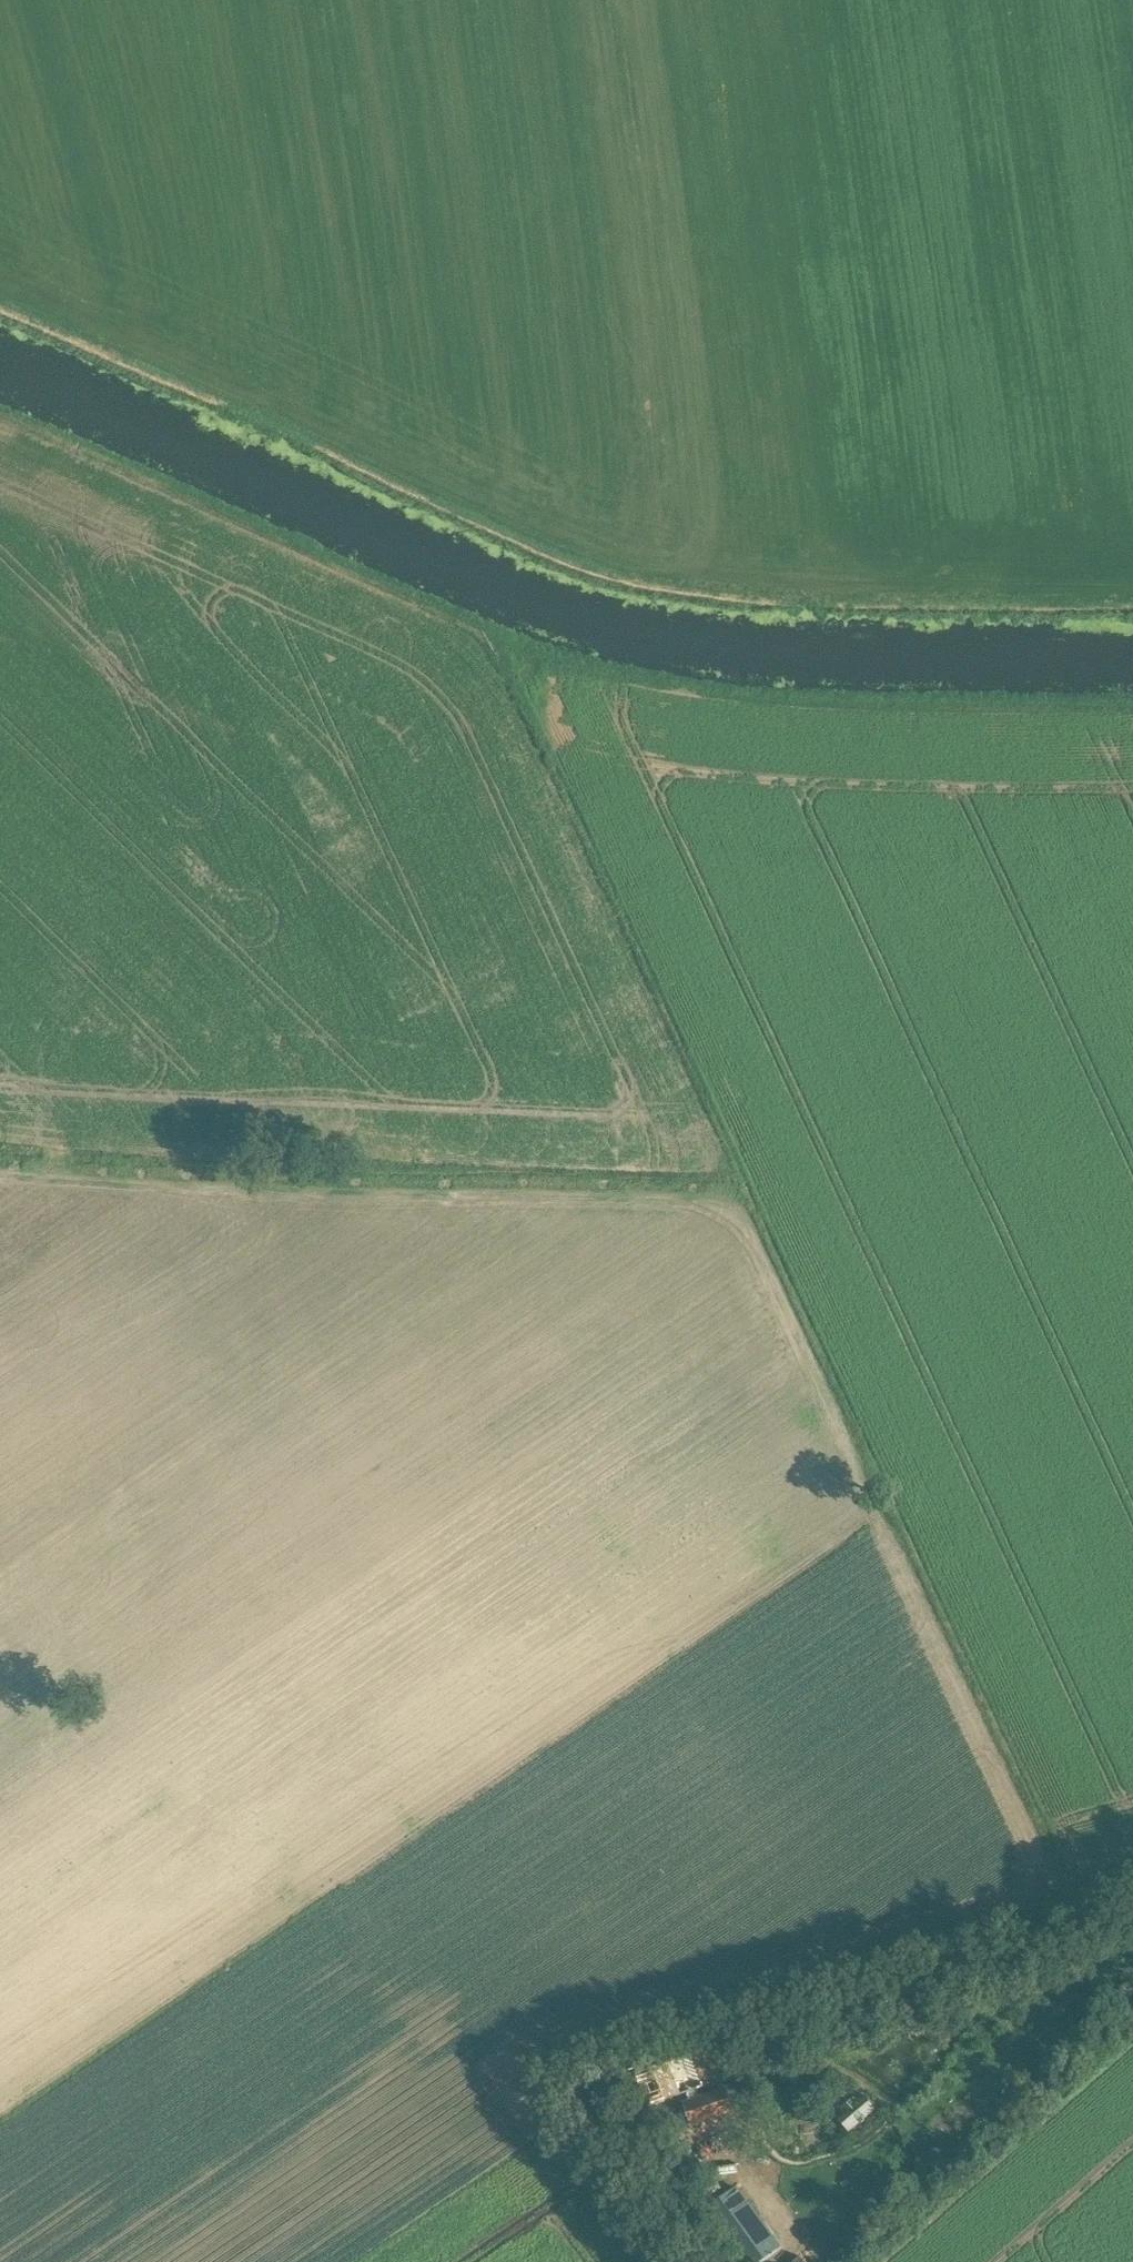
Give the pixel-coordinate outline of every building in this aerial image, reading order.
[(693,2065),(691,2066),(689,2056),(665,2063),(669,2074),(664,2075),(662,2068),(623,2082),(632,2110),(700,2087),(693,2065)] [(847,2109),(837,2117),(849,2131),(861,2121),(862,2122),(865,2119),(864,2118),(876,2108),(864,2094),(854,2103),(851,2100),(844,2105),(847,2109)] [(705,2207),(746,2261),(755,2261),(781,2242),(737,2183),(705,2207)]
